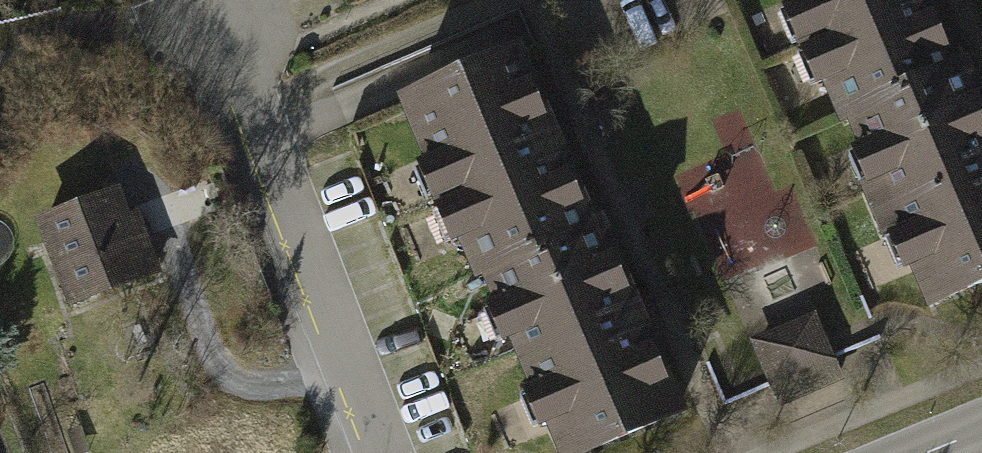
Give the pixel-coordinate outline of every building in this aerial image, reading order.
[(915,0),(767,0),(830,143),(954,89),(915,0)] [(601,245),(522,68),(395,124),(474,301),(601,245)] [(954,89),(830,143),(914,332),(981,302),(981,151),(954,89)] [(117,193),(21,229),(56,320),(151,284),(117,193)] [(601,245),(474,301),(542,452),(610,452),(680,422),(601,245)] [(726,397),(838,376),(826,313),(740,329),(745,359),(720,364),(726,397)]
